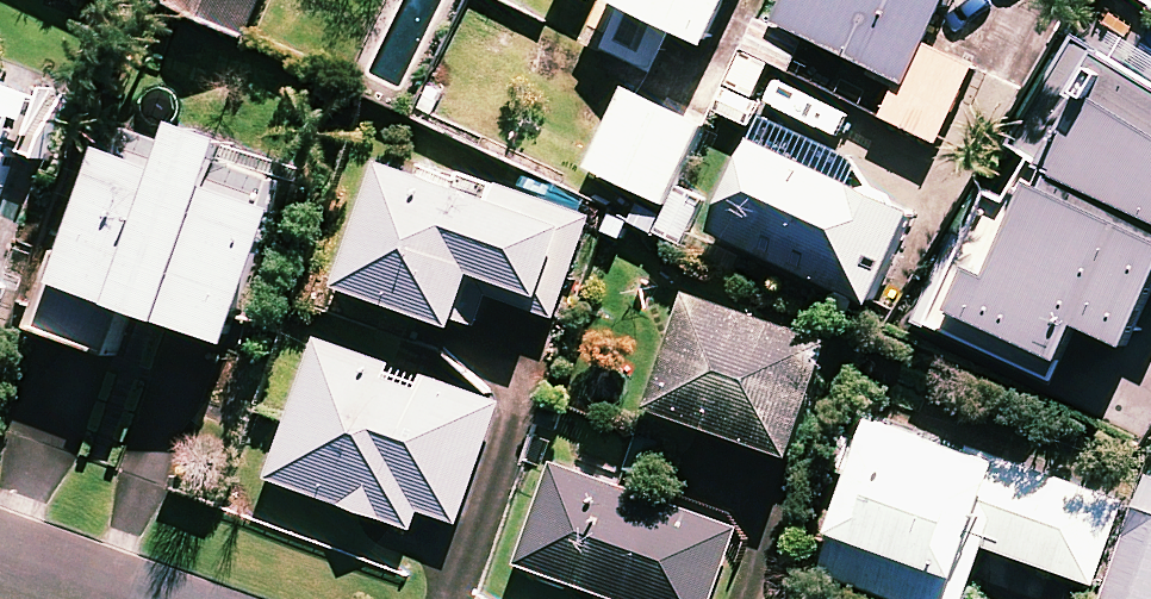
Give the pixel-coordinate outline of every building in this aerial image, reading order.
[(175,0),(249,33),(264,0),(175,0)] [(585,42),(657,75),(679,27),(713,42),(732,0),(593,0),(602,4),(585,42)] [(779,21),(902,81),(885,116),(939,142),(975,66),(926,42),(947,0),(789,0),(779,21)] [(1082,13),(938,322),(1057,377),(1083,321),(1131,343),(1150,301),(1150,45),(1082,13)] [(14,184),(5,180),(16,151),(39,160),(64,90),(0,68),(0,222),(14,184)] [(632,222),(684,243),(703,196),(680,187),(707,121),(626,88),(592,170),(644,192),(632,222)] [(131,303),(236,339),(283,204),(276,201),(287,168),(234,150),(238,138),(188,121),(179,147),(131,131),(124,152),(109,147),(46,330),(114,353),(131,303)] [(914,210),(762,142),(721,232),(874,301),(914,210)] [(583,249),(594,214),(465,171),(463,179),(389,155),(346,282),(459,320),(476,271),(547,295),(565,243),(583,249)] [(835,340),(696,293),(658,406),(796,454),(835,340)] [(500,405),(318,343),(272,478),(415,527),(421,508),(460,522),(500,405)] [(879,419),(826,572),(904,598),(961,598),(1007,463),(879,419)] [(557,463),(521,564),(621,598),(714,598),(740,528),(557,463)] [(1124,503),(1025,467),(996,548),(1095,584),(1124,503)] [(1105,598),(1150,598),(1150,478),(1105,598)]
